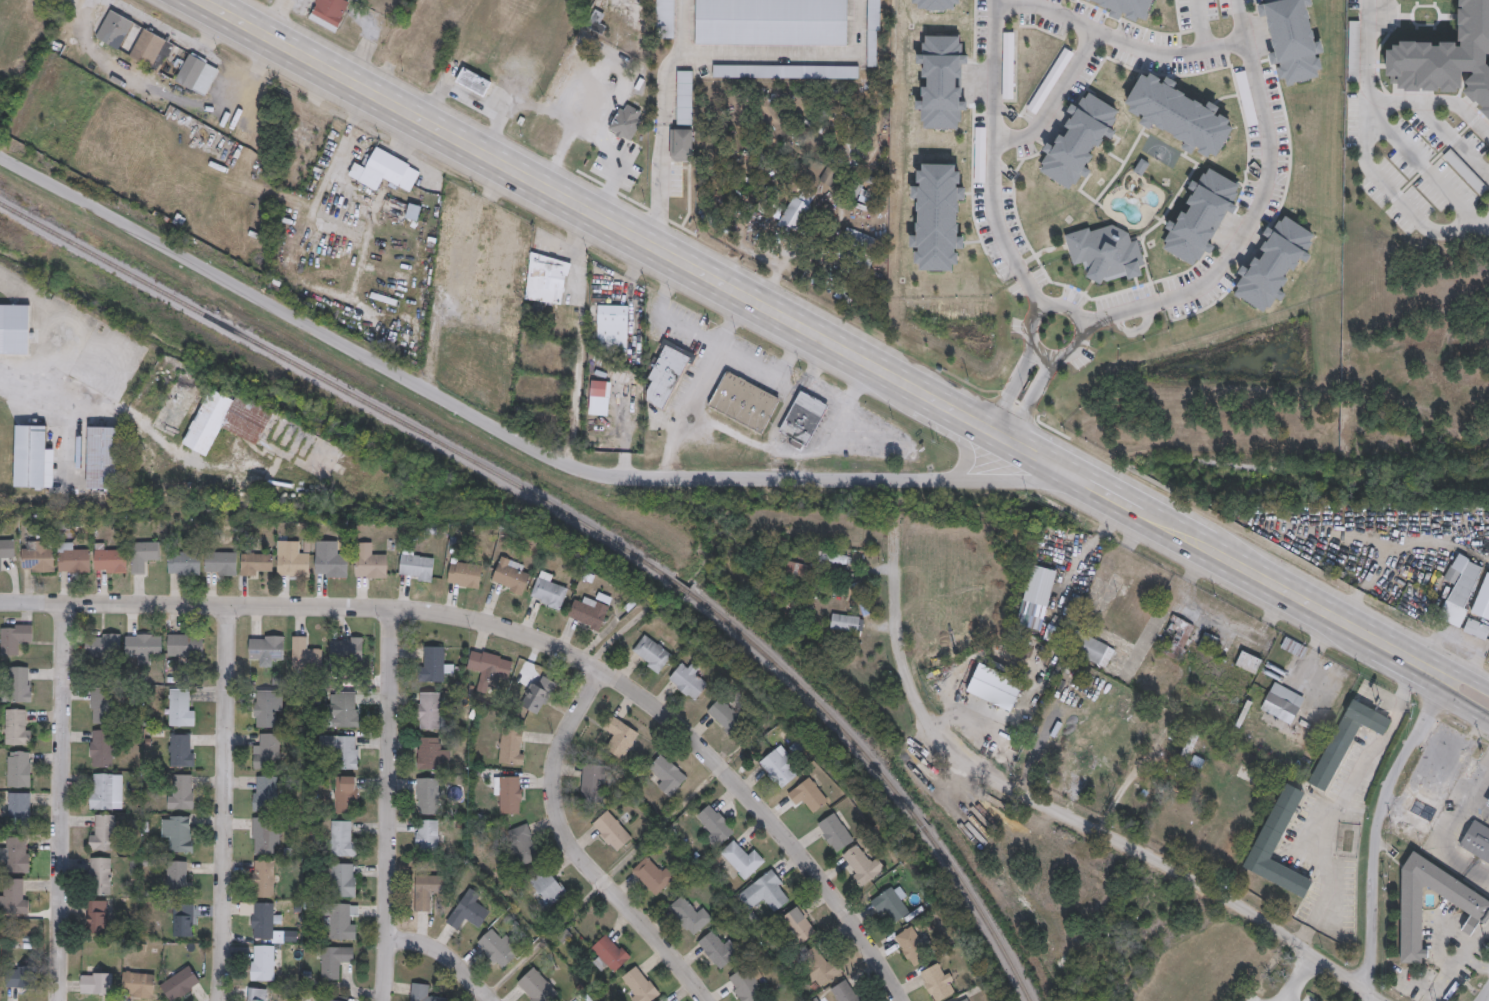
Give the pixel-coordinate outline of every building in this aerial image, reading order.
[(314,4),(316,0),(318,0),(343,0),(348,3),(340,18),(342,19),(335,33),(308,17),(315,5),(314,4)] [(654,37),(655,0),(674,0),(673,37),(654,37)] [(696,46),(695,0),(848,0),(849,44),(696,46)] [(863,66),(864,0),(878,0),(877,66),(863,66)] [(955,10),(959,0),(915,0),(918,8),(955,10)] [(1135,20),(1083,0),(1143,0),(1135,20)] [(1278,84),(1259,0),(1299,0),(1316,74),(1278,84)] [(1454,41),(1455,0),(1488,0),(1488,115),(1460,84),(1387,83),(1388,40),(1454,41)] [(121,51),(135,22),(110,9),(96,38),(121,51)] [(606,26),(602,35),(586,27),(595,9),(604,14),(600,22),(606,26)] [(648,29),(643,47),(620,39),(611,46),(604,36),(614,31),(605,17),(614,11),(621,22),(648,29)] [(1359,81),(1359,21),(1349,21),(1349,81),(1359,81)] [(173,42),(142,28),(129,57),(160,71),(173,42)] [(1015,32),(1004,32),(1004,98),(1015,98),(1015,32)] [(953,129),(916,129),(916,35),(953,35),(953,129)] [(1073,52),(1063,47),(1029,109),(1039,114),(1073,52)] [(176,83),(208,96),(220,66),(188,52),(176,83)] [(855,77),(711,76),(711,64),(855,65),(855,77)] [(489,83),(482,96),(455,81),(462,68),(489,83)] [(1227,120),(1206,158),(1115,107),(1136,69),(1227,120)] [(691,122),(674,121),(674,71),(691,71),(691,122)] [(1115,111),(1066,189),(1033,169),(1082,90),(1115,111)] [(627,106),(641,114),(638,120),(642,122),(631,143),(622,138),(620,141),(614,138),(616,135),(607,130),(618,110),(623,113),(627,106)] [(687,159),(667,159),(668,128),(687,128),(687,159)] [(378,189),(383,178),(411,191),(422,168),(376,147),(366,167),(355,162),(349,176),(378,189)] [(1488,187),(1451,149),(1444,157),(1482,195),(1488,187)] [(946,269),(908,269),(909,163),(948,163),(946,269)] [(1234,185),(1190,266),(1155,247),(1199,165),(1234,185)] [(819,179),(830,186),(838,173),(828,166),(819,179)] [(884,182),(878,196),(867,191),(868,189),(862,187),(864,181),(862,180),(865,174),(884,182)] [(781,191),(770,217),(754,210),(765,184),(781,191)] [(866,203),(871,194),(856,186),(851,195),(866,203)] [(815,216),(804,237),(799,234),(800,233),(780,221),(793,197),(812,207),(809,213),(815,216)] [(418,221),(422,206),(410,203),(406,217),(418,221)] [(1312,236),(1262,313),(1228,291),(1278,214),(1312,236)] [(1124,232),(1127,242),(1135,240),(1141,263),(1134,265),(1136,272),(1103,282),(1100,271),(1095,282),(1080,275),(1086,264),(1071,268),(1062,235),(1107,221),(1124,232)] [(843,238),(874,250),(878,239),(847,227),(843,238)] [(562,306),(571,261),(530,252),(533,238),(521,236),(508,294),(562,306)] [(30,354),(30,304),(0,304),(0,354),(30,354)] [(628,304),(597,304),(597,353),(628,354),(628,304)] [(516,337),(518,326),(502,323),(500,334),(516,337)] [(694,352),(665,338),(645,377),(653,381),(644,400),(665,410),(694,352)] [(708,406),(764,433),(781,396),(725,370),(708,406)] [(610,381),(591,380),(588,413),(607,415),(610,381)] [(183,444),(208,455),(221,427),(262,446),(267,435),(328,464),(338,443),(211,384),(183,444)] [(829,404),(799,389),(778,432),(808,446),(829,404)] [(54,439),(46,439),(46,425),(15,425),(15,487),(53,487),(54,439)] [(88,426),(88,488),(119,488),(119,426),(88,426)] [(3,571),(3,560),(15,560),(15,539),(0,539),(0,571),(3,571)] [(277,577),(310,577),(310,552),(299,552),(299,540),(277,540),(277,577)] [(23,572),(55,572),(55,541),(23,541),(23,572)] [(91,573),(91,552),(79,552),(79,542),(59,542),(59,573),(91,573)] [(161,563),(161,542),(132,542),(132,573),(149,573),(149,563),(161,563)] [(377,542),(356,542),(356,578),(388,578),(388,553),(377,553),(377,542)] [(105,551),(105,544),(96,544),(96,573),(127,573),(127,551),(105,551)] [(201,575),(201,551),(168,551),(168,575),(201,575)] [(237,575),(237,552),(206,552),(206,575),(237,575)] [(242,575),(273,575),(273,552),(242,552),(242,575)] [(349,553),(316,553),(316,577),(349,577),(349,553)] [(399,578),(433,582),(436,557),(402,553),(399,578)] [(531,576),(522,573),(525,564),(501,556),(491,584),(524,595),(531,576)] [(804,580),(808,565),(788,560),(785,575),(804,580)] [(448,584),(480,588),(483,566),(451,561),(448,584)] [(1484,569),(1466,610),(1469,611),(1461,629),(1439,620),(1448,601),(1449,602),(1470,562),(1484,569)] [(1048,607),(1057,570),(1033,563),(1024,601),(1048,607)] [(1463,571),(1456,586),(1445,580),(1453,566),(1463,571)] [(560,610),(568,590),(557,586),(560,578),(541,570),(530,598),(560,610)] [(575,600),(567,618),(600,631),(610,606),(585,596),(582,603),(575,600)] [(831,629),(863,633),(865,616),(832,613),(831,629)] [(1179,661),(1196,625),(1173,614),(1155,650),(1179,661)] [(1470,619),(1488,627),(1488,636),(1487,641),(1464,632),(1470,619)] [(33,625),(2,625),(2,654),(21,654),(21,643),(33,643),(33,625)] [(1219,637),(1205,632),(1200,646),(1214,651),(1219,637)] [(86,633),(86,658),(121,658),(121,633),(86,633)] [(137,662),(153,662),(153,654),(162,654),(162,633),(126,633),(126,656),(137,656),(137,662)] [(659,674),(673,654),(645,633),(631,653),(659,674)] [(203,658),(203,634),(168,634),(168,658),(203,658)] [(1116,648),(1087,634),(1077,654),(1106,668),(1116,648)] [(250,662),(285,662),(285,635),(250,635),(250,662)] [(293,668),(322,668),(322,647),(311,647),(311,636),(293,636),(293,668)] [(1281,647),(1302,657),(1307,647),(1286,636),(1281,647)] [(363,637),(332,637),(332,660),(363,660),(363,637)] [(422,646),(422,682),(445,682),(445,673),(454,673),(454,664),(445,664),(445,646),(422,646)] [(500,678),(510,680),(515,659),(472,649),(467,669),(480,672),(477,684),(497,688),(500,678)] [(1236,665),(1257,674),(1263,659),(1242,650),(1236,665)] [(668,679),(694,701),(711,681),(686,658),(668,679)] [(1023,682),(977,665),(967,693),(1013,710),(1023,682)] [(31,701),(31,666),(11,666),(11,701),(31,701)] [(1364,674),(1416,699),(1378,791),(1357,967),(1222,884),(1296,759),(1364,674)] [(540,715),(556,685),(536,675),(521,705),(540,715)] [(1306,697),(1275,681),(1270,691),(1259,685),(1253,697),(1263,702),(1260,708),(1291,724),(1295,716),(1305,721),(1311,710),(1302,705),(1306,697)] [(112,722),(112,687),(91,687),(91,722),(112,722)] [(170,726),(192,726),(192,688),(170,688),(170,726)] [(274,716),(283,716),(283,690),(255,690),(255,727),(274,727),(274,716)] [(328,727),(360,727),(360,691),(328,691),(328,727)] [(441,691),(418,691),(418,730),(441,730),(441,691)] [(746,718),(721,696),(707,713),(731,734),(746,718)] [(6,744),(31,744),(31,709),(6,709),(6,744)] [(614,737),(606,749),(623,760),(640,732),(612,715),(603,730),(614,737)] [(500,763),(525,763),(525,728),(500,728),(500,763)] [(91,767),(113,767),(113,730),(91,730),(91,767)] [(170,767),(194,767),(194,733),(170,733),(170,767)] [(254,769),(280,769),(280,733),(261,733),(261,743),(254,743),(254,769)] [(330,751),(330,769),(360,769),(360,735),(320,735),(320,751),(330,751)] [(439,736),(418,736),(418,769),(439,769),(439,759),(450,759),(450,748),(439,748),(439,736)] [(801,774),(779,746),(760,761),(781,789),(801,774)] [(1462,759),(1439,747),(1418,791),(1442,802),(1462,759)] [(31,751),(8,751),(8,788),(31,788),(31,751)] [(602,802),(608,768),(585,765),(580,798),(602,802)] [(90,809),(113,809),(113,773),(90,773),(90,809)] [(194,775),(171,775),(171,809),(194,809),(194,775)] [(254,775),(254,811),(277,811),(277,775),(254,775)] [(335,813),(358,813),(358,775),(335,775),(335,813)] [(522,813),(522,776),(497,776),(497,813),(522,813)] [(417,814),(439,814),(439,777),(417,777),(417,814)] [(794,807),(808,803),(810,810),(825,806),(817,780),(789,789),(794,807)] [(31,792),(8,792),(8,821),(31,821),(31,792)] [(732,838),(719,804),(698,811),(711,846),(732,838)] [(591,825),(617,852),(633,837),(608,809),(591,825)] [(835,852),(855,838),(837,811),(817,825),(835,852)] [(115,850),(115,815),(90,815),(90,850),(115,850)] [(193,852),(193,815),(162,815),(162,839),(172,839),(172,852),(193,852)] [(253,853),(275,853),(275,817),(253,817),(253,853)] [(1488,864),(1488,827),(1474,818),(1458,844),(1488,864)] [(417,858),(439,858),(439,819),(417,819),(417,858)] [(330,856),(357,856),(357,821),(330,821),(330,856)] [(529,823),(511,829),(521,865),(540,859),(529,823)] [(29,873),(29,839),(6,839),(6,873),(29,873)] [(754,848),(748,854),(733,840),(719,853),(746,880),(766,860),(754,848)] [(839,858),(862,887),(879,872),(856,844),(839,858)] [(1400,962),(1423,962),(1424,886),(1471,912),(1460,930),(1471,936),(1479,922),(1484,924),(1488,916),(1488,897),(1411,853),(1401,870),(1400,962)] [(673,879),(648,854),(631,871),(656,896),(673,879)] [(112,895),(112,857),(90,857),(90,895),(112,895)] [(255,897),(275,897),(275,860),(255,860),(255,897)] [(193,893),(193,879),(187,879),(187,861),(167,861),(167,893),(193,893)] [(356,864),(333,864),(333,897),(356,897),(356,864)] [(530,880),(544,898),(538,903),(545,911),(569,892),(548,865),(530,880)] [(774,912),(794,897),(773,868),(738,894),(750,911),(765,900),(774,912)] [(433,912),(433,893),(446,893),(446,875),(415,875),(415,912),(433,912)] [(3,879),(3,910),(27,910),(27,879),(3,879)] [(447,922),(459,930),(465,920),(479,929),(492,908),(484,904),(487,898),(469,887),(447,922)] [(878,917),(892,914),(893,920),(908,917),(903,888),(873,894),(878,917)] [(695,910),(681,895),(667,909),(694,937),(714,918),(700,904),(695,910)] [(107,899),(88,899),(88,932),(107,932),(107,899)] [(276,939),(276,914),(275,914),(275,902),(252,902),(252,939),(276,939)] [(355,939),(355,904),(327,903),(327,939),(355,939)] [(780,918),(798,945),(817,933),(800,905),(780,918)] [(174,937),(194,937),(194,914),(174,914),(174,937)] [(521,952),(494,926),(477,943),(503,970),(521,952)] [(895,937),(914,966),(929,957),(910,928),(895,937)] [(697,941),(719,971),(741,954),(730,939),(723,944),(713,930),(697,941)] [(593,947),(600,954),(593,961),(602,971),(608,965),(617,973),(633,957),(608,932),(593,947)] [(274,945),(252,945),(252,980),(274,980),(274,945)] [(321,979),(343,979),(343,966),(354,966),(354,947),(321,947),(321,979)] [(808,987),(837,979),(827,947),(799,955),(808,987)] [(641,963),(620,977),(635,1000),(653,1000),(661,996),(641,963)] [(955,992),(939,963),(920,974),(935,1000),(940,1000),(955,992)] [(171,1000),(175,1000),(202,983),(190,965),(160,984),(171,1000)] [(7,988),(36,988),(36,966),(7,966),(7,988)] [(534,966),(515,985),(532,1000),(553,1000),(561,993),(534,966)] [(765,995),(758,981),(763,979),(758,970),(749,975),(746,968),(728,977),(740,1000),(754,1000),(765,995)] [(123,996),(154,997),(155,973),(123,972),(123,996)] [(113,973),(80,973),(80,994),(113,994),(113,973)] [(838,1000),(863,1000),(850,977),(830,988),(838,1000)] [(439,996),(430,996),(431,984),(412,983),(411,1000),(439,1000),(439,996)] [(266,988),(247,987),(247,1000),(266,1000),(266,988)]
